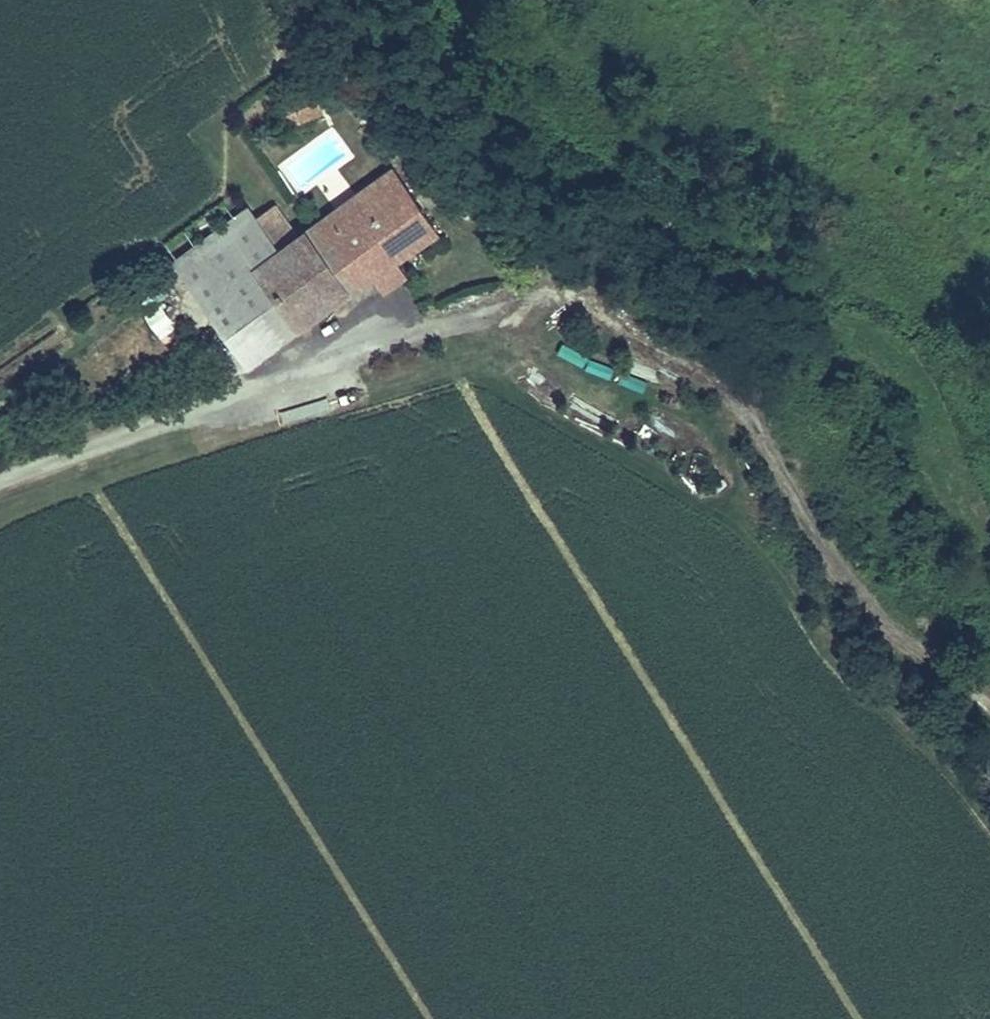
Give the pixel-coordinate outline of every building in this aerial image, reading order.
[(315,89),(279,104),(286,124),(322,110),(315,89)] [(411,279),(399,263),(438,235),(394,173),(301,241),(275,205),(256,218),(248,207),(174,261),(253,369),(375,280),(388,296),(411,279)] [(162,309),(145,316),(156,338),(172,331),(162,309)]
